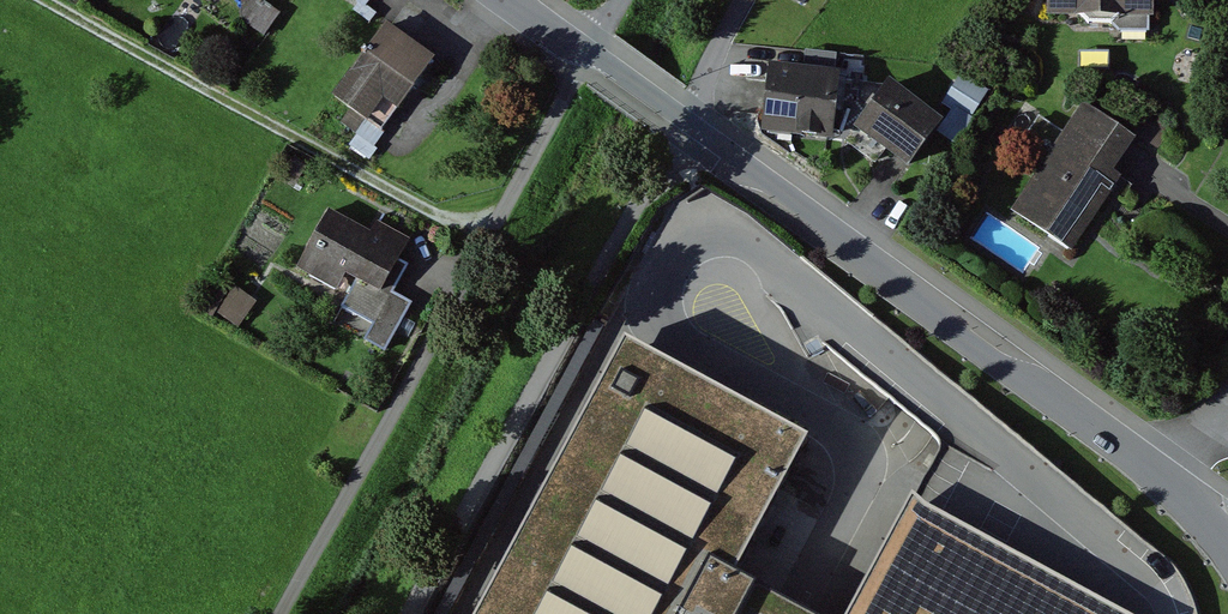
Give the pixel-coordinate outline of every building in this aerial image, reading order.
[(1053,24),(1161,16),(1160,0),(1052,0),(1053,24)] [(436,57),(388,24),(336,101),(371,124),(387,101),(400,110),(436,57)] [(972,104),(991,78),(966,59),(946,86),(972,104)] [(837,70),(767,72),(769,132),(804,131),(805,142),(839,141),(837,70)] [(944,121),(894,83),(860,129),(910,167),(944,121)] [(1140,144),(1089,107),(1022,200),(1073,237),(1140,144)] [(418,237),(384,217),(377,229),(337,206),(300,271),(342,295),(351,280),(383,299),(418,237)] [(207,299),(246,312),(256,283),(217,270),(207,299)] [(635,347),(497,613),(721,613),(812,438),(635,347)] [(1160,601),(929,469),(852,613),(1155,613),(1160,601)]
